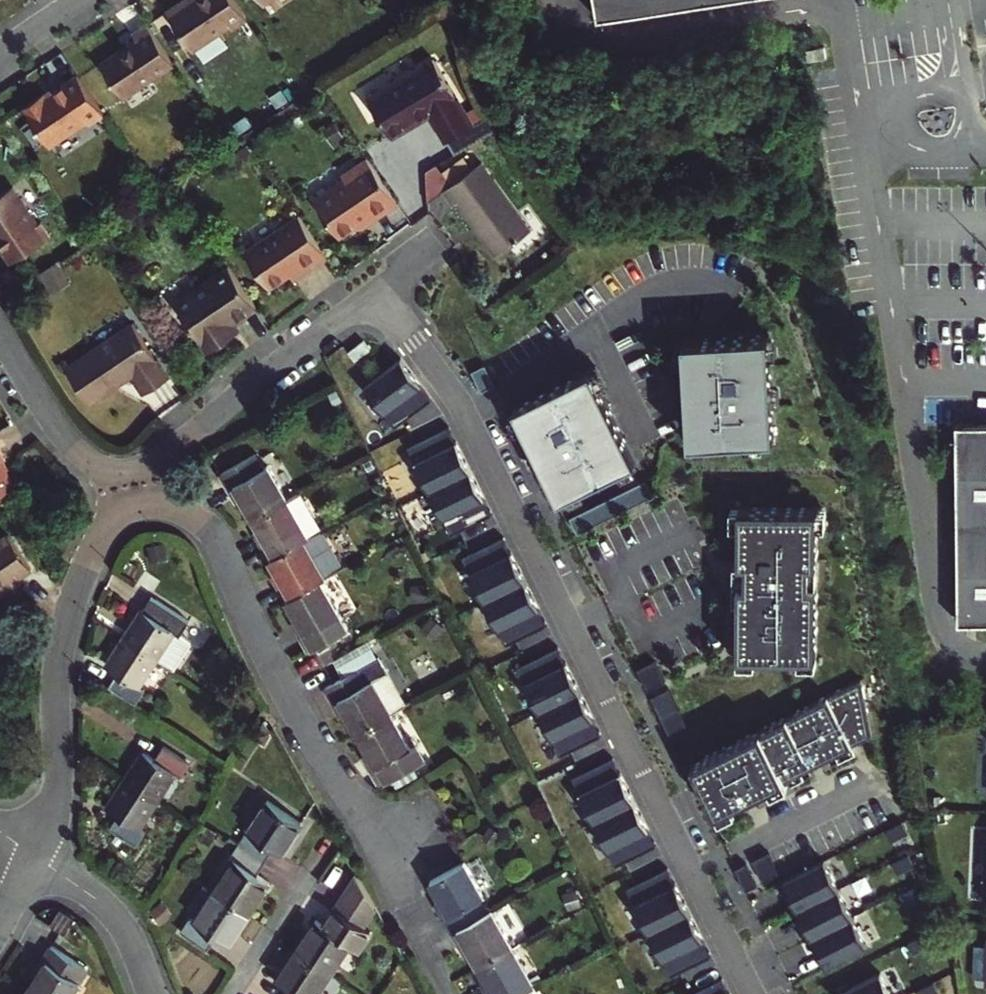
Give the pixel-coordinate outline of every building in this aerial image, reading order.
[(243,11),(236,0),(190,0),(183,0),(167,10),(193,48),(213,35),(211,32),(243,11)] [(268,12),(286,0),(260,0),(268,12)] [(598,16),(699,0),(595,0),(598,16)] [(138,39),(103,63),(126,96),(175,63),(148,23),(134,33),(138,39)] [(429,57),(366,99),(390,137),(429,111),(447,138),(472,122),(429,57)] [(70,131),(103,108),(81,75),(48,98),(46,94),(26,107),(53,147),(72,134),(70,131)] [(472,122),(447,138),(455,153),(498,128),(487,111),(472,122)] [(365,155),(342,171),(345,177),(314,197),(338,235),(360,220),(364,227),(398,205),(365,155)] [(527,233),(496,190),(479,165),(442,191),(452,205),(455,202),(462,211),(495,254),(527,233)] [(17,256),(57,231),(48,217),(43,220),(19,182),(0,193),(0,230),(17,256)] [(303,272),(327,256),(299,214),(244,251),(269,287),(300,267),(303,272)] [(248,296),(227,265),(213,275),(235,319),(254,307),(248,296)] [(235,319),(213,275),(173,301),(206,351),(238,331),(232,322),(235,319)] [(133,324),(66,369),(90,405),(132,376),(136,381),(146,396),(171,379),(133,324)] [(348,347),(355,356),(370,345),(364,336),(348,347)] [(771,337),(686,336),(686,339),(686,355),(686,366),(686,380),(685,436),(702,437),(717,437),(754,437),(770,437),(771,408),(771,405),(771,388),(771,369),(771,365),(771,348),(771,337)] [(686,355),(686,339),(678,339),(678,355),(686,355)] [(484,384),(503,375),(490,349),(473,361),(484,384)] [(365,382),(366,383),(394,423),(406,414),(432,395),(403,355),(393,362),(376,374),(365,382)] [(580,365),(521,394),(566,485),(643,446),(614,391),(597,357),(580,365)] [(146,396),(136,381),(130,385),(140,400),(146,396)] [(467,465),(445,421),(417,435),(403,441),(425,486),(467,465)] [(957,424),(959,622),(985,622),(985,424),(957,424)] [(702,437),(685,436),(685,445),(701,445),(702,437)] [(770,437),(754,437),(754,446),(770,446),(770,437)] [(226,465),(234,480),(240,477),(248,492),(259,511),(291,491),(273,458),(267,461),(259,446),(226,465)] [(13,482),(0,460),(0,490),(13,482)] [(467,465),(425,486),(447,530),(460,523),(489,509),(467,465)] [(612,490),(578,507),(586,522),(661,484),(653,469),(612,490)] [(240,477),(234,480),(231,482),(239,497),(248,492),(240,477)] [(291,491),(259,511),(266,523),(269,530),(264,533),(274,552),(323,524),(328,521),(306,483),(291,491)] [(813,502),(736,501),(735,519),(735,555),(743,555),(743,577),(735,577),(735,648),(752,648),(794,649),(812,649),(812,578),(805,578),(805,556),(813,556),(813,520),(813,502)] [(269,530),(266,523),(258,528),(262,535),(264,533),(269,530)] [(323,524),(274,552),(280,565),(284,572),(279,575),(290,593),(323,574),(345,561),(323,524)] [(522,574),(499,530),(470,544),(457,551),(480,595),(522,574)] [(8,591),(4,585),(21,574),(32,567),(10,533),(0,539),(0,596),(8,591)] [(284,572),(280,565),(275,567),(279,575),(284,572)] [(21,574),(4,585),(8,591),(25,580),(21,574)] [(323,574),(290,593),(300,612),(308,626),(302,630),(311,645),(312,645),(343,627),(334,611),(341,607),(323,574)] [(544,618),(522,574),(480,595),(502,639),(515,632),(544,618)] [(185,627),(194,614),(157,588),(129,629),(160,650),(179,623),(185,627)] [(308,626),(300,612),(292,616),(300,632),(302,630),(308,626)] [(160,650),(129,629),(110,657),(121,664),(112,677),(140,696),(148,683),(141,678),(160,650)] [(526,654),(512,660),(535,704),(577,683),(554,639),(526,654)] [(686,698),(661,648),(644,657),(647,663),(669,707),(686,698)] [(752,648),(735,648),(735,657),(751,657),(752,648)] [(812,657),(812,649),(794,649),(794,657),(812,657)] [(323,684),(332,698),(338,695),(346,710),(357,729),(390,709),(372,676),(365,680),(357,664),(331,679),(323,684)] [(570,742),(599,727),(577,683),(535,704),(558,749),(570,742)] [(835,744),(850,736),(825,684),(691,751),(717,803),(733,794),(768,777),(784,769),(800,761),(822,750),(824,752),(836,746),(835,744)] [(338,695),(332,698),(330,700),(337,714),(346,710),(338,695)] [(390,709),(357,729),(367,746),(376,762),(370,764),(378,780),(418,758),(408,742),(390,709)] [(154,749),(142,743),(124,770),(155,791),(174,764),(180,768),(191,753),(164,735),(154,749)] [(430,752),(421,735),(408,742),(418,758),(430,752)] [(854,743),(850,736),(835,744),(836,746),(838,751),(854,743)] [(376,762),(367,746),(359,751),(367,766),(370,764),(376,762)] [(631,793),(609,749),(580,763),(567,770),(589,814),(631,793)] [(800,761),(784,769),(788,776),(804,768),(800,761)] [(784,769),(768,777),(772,784),(788,776),(784,769)] [(134,836),(143,822),(136,817),(155,791),(124,770),(105,797),(116,804),(107,818),(134,836)] [(653,837),(631,793),(589,814),(611,858),(625,851),(653,837)] [(733,794),(717,803),(720,810),(736,801),(733,794)] [(286,850),(306,819),(271,795),(242,839),(269,857),(277,845),(286,850)] [(242,839),(233,854),(238,857),(217,887),(251,910),(272,880),(259,871),(269,857),(242,839)] [(793,901),(834,880),(820,853),(819,851),(778,872),(779,874),(793,901)] [(461,855),(421,877),(422,886),(426,896),(431,907),(439,920),(444,917),(451,928),(485,909),(477,894),(482,891),(461,855)] [(686,903),(663,858),(635,872),(621,879),(644,924),(686,903)] [(363,925),(377,905),(359,873),(327,920),(319,915),(298,946),(333,970),(354,939),(363,945),(373,931),(363,925)] [(807,930),(848,909),(834,880),(793,901),(794,903),(807,930)] [(230,941),(251,910),(217,887),(196,918),(191,915),(183,928),(208,945),(217,933),(230,941)] [(708,946),(686,903),(644,924),(666,967),(679,960),(708,946)] [(512,944),(490,906),(485,909),(451,928),(460,943),(462,946),(467,943),(470,948),(479,962),(512,944)] [(848,909),(807,930),(821,957),(822,959),(863,939),(848,909)] [(45,966),(30,989),(38,993),(72,993),(90,968),(52,943),(39,962),(45,966)] [(462,946),(460,947),(463,953),(470,948),(467,943),(462,946)] [(512,944),(479,962),(489,979),(493,985),(486,989),(489,993),(522,993),(531,989),(536,986),(512,944)] [(333,970),(298,946),(277,977),(291,987),(286,993),(317,993),(333,970)] [(975,947),(973,979),(985,980),(985,985),(985,947),(975,947)] [(890,993),(876,965),(835,986),(836,988),(839,993),(890,993)] [(718,967),(690,981),(676,988),(679,993),(732,993),(718,967)] [(480,984),(484,990),(486,989),(493,985),(489,979),(480,984)]
